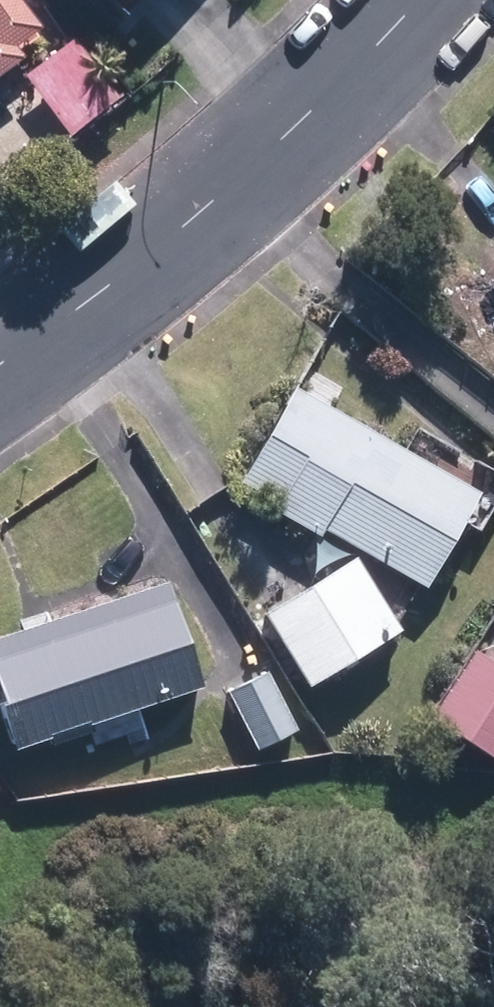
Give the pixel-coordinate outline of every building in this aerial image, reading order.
[(18,0),(0,0),(0,76),(23,59),(15,48),(40,30),(18,0)] [(120,99),(73,40),(23,81),(69,139),(120,99)] [(480,493),(292,386),(234,487),(320,535),(323,529),(427,587),(480,493)] [(400,633),(357,559),(265,612),(308,686),(400,633)] [(171,584),(0,637),(0,707),(13,750),(204,691),(171,584)] [(472,651),(429,720),(493,760),(493,665),(472,651)] [(297,732),(266,674),(229,694),(261,752),(297,732)]
